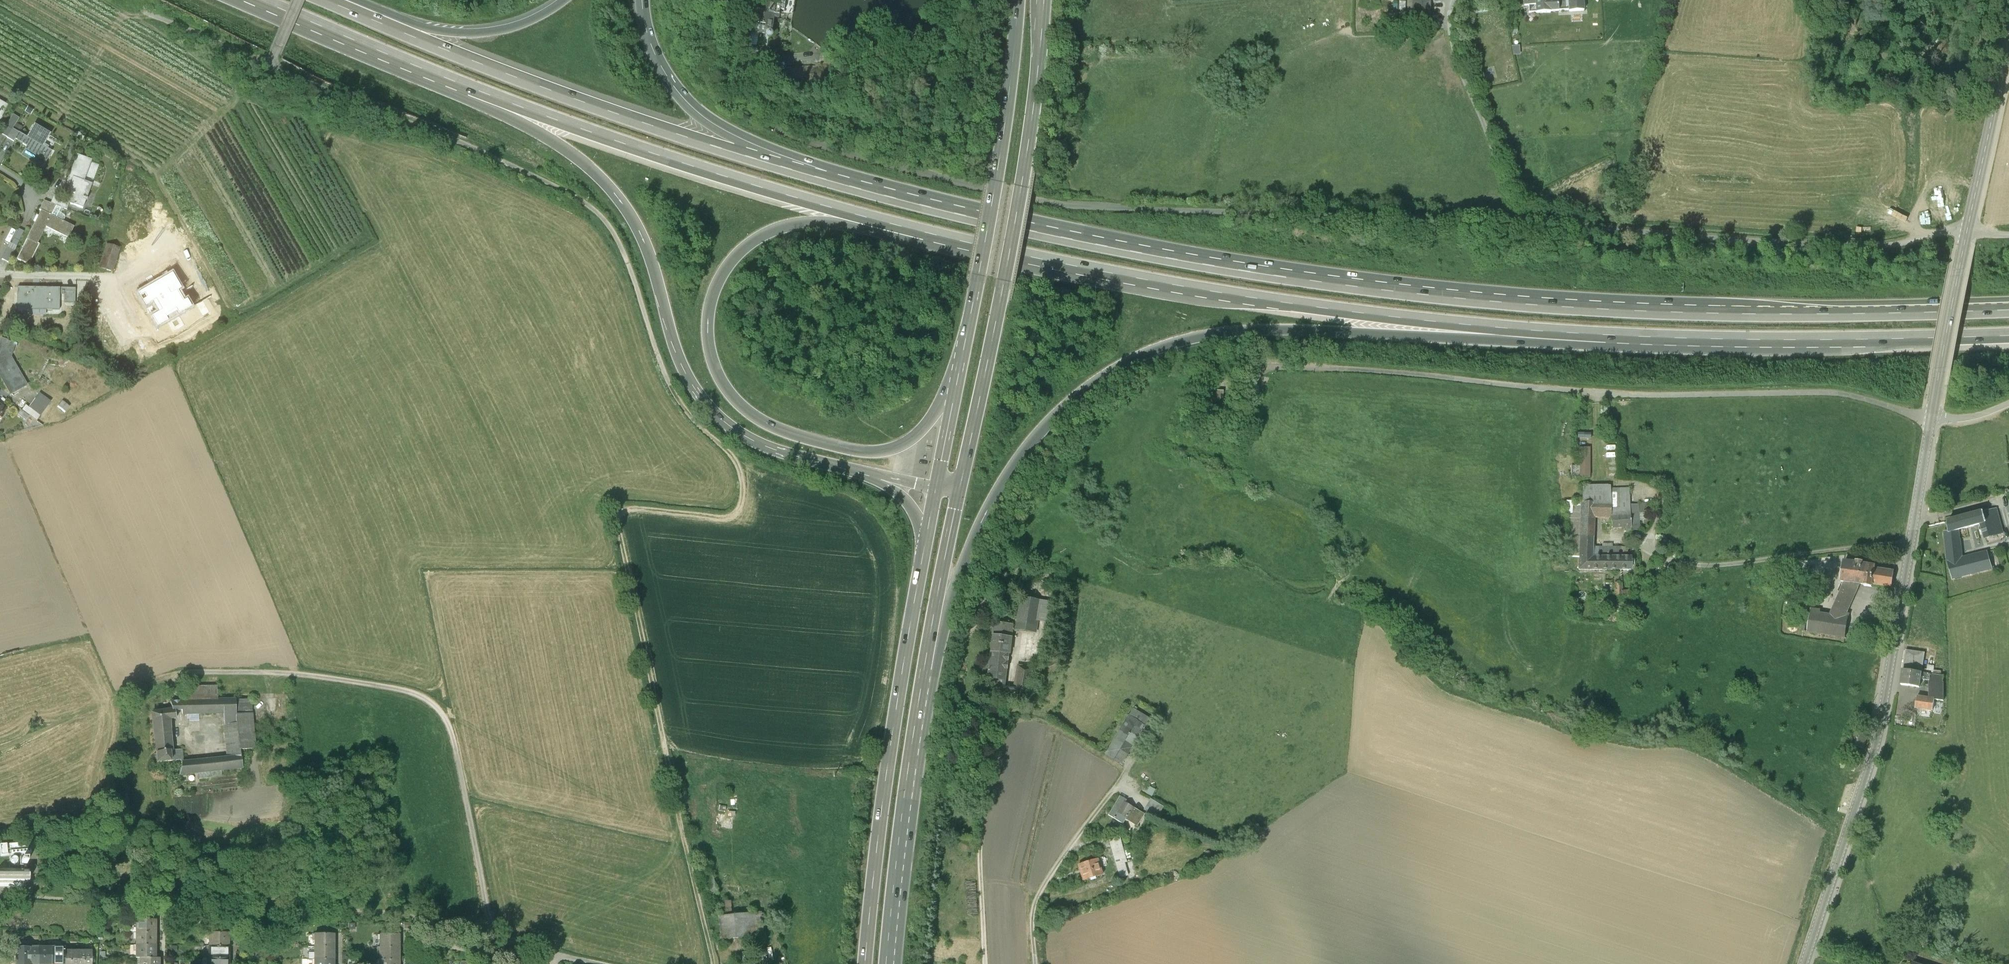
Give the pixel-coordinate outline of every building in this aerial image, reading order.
[(751,33),(767,35),(767,36),(768,37),(769,37),(769,38),(770,38),(771,38),(772,38),(772,37),(773,37),(773,36),(773,35),(773,34),(773,33),(772,32),(774,18),(778,19),(779,11),(784,12),(786,0),(764,0),(763,2),(756,0),(751,33)] [(1413,18),(1430,18),(1430,0),(1413,0),(1413,18)] [(1536,14),(1536,0),(1524,0),(1524,7),(1529,7),(1529,14),(1536,14)] [(1536,14),(1550,13),(1550,12),(1569,11),(1568,0),(1549,0),(1546,0),(1536,0),(1536,14)] [(1569,11),(1569,12),(1583,11),(1583,0),(1568,0),(1569,11)] [(1519,47),(1511,47),(1513,56),(1519,56),(1519,47)] [(20,116),(13,112),(1,131),(14,139),(15,137),(19,130),(14,126),(20,116)] [(28,135),(19,130),(15,137),(27,144),(22,153),(43,166),(53,149),(48,146),(49,145),(45,142),(51,132),(35,122),(28,135)] [(67,179),(71,181),(73,175),(84,179),(92,158),(77,153),(67,179)] [(92,183),(84,179),(73,175),(71,181),(64,198),(70,201),(83,206),(92,183)] [(40,208),(41,208),(52,213),(56,203),(67,208),(70,201),(64,198),(54,193),(50,201),(44,198),(40,208)] [(41,208),(18,257),(29,263),(39,243),(38,242),(46,226),(68,236),(74,224),(52,213),(41,208)] [(19,227),(11,242),(17,245),(24,230),(19,227)] [(10,242),(2,257),(9,261),(17,245),(11,242),(10,242)] [(120,248),(107,244),(100,268),(112,272),(120,248)] [(59,286),(18,285),(17,301),(30,301),(30,307),(59,308),(59,300),(59,286)] [(75,286),(59,286),(59,300),(75,300),(75,286)] [(9,395),(27,385),(11,356),(15,343),(1,337),(0,339),(0,378),(9,395)] [(38,393),(28,407),(25,405),(21,410),(36,421),(50,401),(38,393)] [(1591,449),(1580,448),(1579,478),(1590,478),(1591,449)] [(1583,487),(1581,506),(1593,506),(1593,509),(1612,509),(1611,490),(1611,487),(1583,487)] [(1629,489),(1611,490),(1612,509),(1612,521),(1631,519),(1630,506),(1629,489)] [(1579,560),(1581,506),(1581,503),(1573,503),(1572,516),(1567,516),(1566,536),(1561,536),(1561,547),(1566,548),(1566,558),(1579,560)] [(1649,505),(1639,506),(1640,515),(1646,515),(1649,515),(1649,505)] [(1579,575),(1633,574),(1633,559),(1629,559),(1594,559),(1595,548),(1596,520),(1612,521),(1612,509),(1593,509),(1593,506),(1581,506),(1579,560),(1579,575)] [(1639,506),(1630,506),(1631,519),(1632,529),(1625,530),(1626,538),(1633,538),(1632,533),(1641,532),(1640,522),(1640,515),(1639,506)] [(1958,530),(1981,524),(1986,523),(1984,516),(1983,512),(1947,521),(1950,532),(1958,530)] [(1997,513),(1984,516),(1986,523),(1981,524),(1985,538),(2002,534),(1997,513)] [(1631,519),(1612,521),(1613,531),(1625,530),(1632,529),(1631,519)] [(1945,533),(1948,561),(1952,577),(1990,567),(1987,552),(1961,558),(1958,530),(1950,532),(1945,533)] [(1629,548),(1595,548),(1594,559),(1629,559),(1629,548)] [(1840,581),(1843,582),(1859,584),(1865,584),(1865,586),(1872,587),(1872,584),(1892,587),(1894,572),(1873,569),(1874,564),(1843,560),(1840,581)] [(1843,582),(1830,613),(1818,611),(1819,609),(1811,607),(1807,631),(1845,637),(1848,617),(1844,617),(1859,584),(1843,582)] [(1623,584),(1615,584),(1615,599),(1624,599),(1623,584)] [(1020,595),(1014,629),(1036,632),(1041,599),(1020,595)] [(991,634),(1010,636),(1012,623),(992,621),(991,634)] [(1004,685),(1010,636),(991,634),(985,687),(1004,689),(1004,685)] [(1905,652),(1903,669),(1922,672),(1924,654),(1905,652)] [(1033,666),(1017,664),(1013,686),(1013,690),(1029,692),(1033,666)] [(1922,672),(1903,669),(1900,685),(1919,688),(1921,678),(1929,679),(1930,673),(1926,672),(1922,672)] [(1930,673),(1929,679),(1929,699),(1934,700),(1943,701),(1943,681),(1943,675),(1933,673),(1930,673)] [(223,713),(236,713),(236,716),(251,715),(252,715),(251,700),(235,700),(217,700),(217,686),(186,687),(187,701),(182,701),(170,702),(171,710),(175,709),(175,711),(181,710),(182,714),(223,713)] [(1929,699),(1917,697),(1915,708),(1933,710),(1934,700),(1929,699)] [(1153,719),(1133,707),(1104,752),(1122,764),(1133,746),(1141,751),(1147,742),(1137,736),(1144,726),(1147,728),(1153,719)] [(175,709),(171,710),(152,713),(156,753),(157,763),(180,761),(181,764),(182,763),(183,763),(182,760),(181,750),(171,751),(169,719),(176,718),(175,711),(175,709)] [(226,758),(240,756),(240,750),(236,716),(236,713),(223,713),(226,758)] [(255,749),(251,715),(236,716),(240,750),(255,749)] [(1855,729),(1851,746),(1863,749),(1867,732),(1855,729)] [(183,763),(182,763),(181,764),(179,775),(242,768),(240,756),(226,758),(183,763)] [(1126,800),(1120,795),(1108,814),(1123,823),(1127,817),(1138,824),(1145,813),(1125,801),(1126,800)] [(1148,798),(1143,809),(1158,816),(1163,804),(1148,798)] [(735,824),(716,821),(714,831),(734,834),(735,824)] [(1120,836),(1109,839),(1119,877),(1128,875),(1124,862),(1127,862),(1120,836)] [(1104,856),(1077,864),(1082,880),(1103,874),(1100,865),(1106,863),(1104,856)] [(0,869),(0,887),(23,887),(23,881),(29,881),(30,870),(0,869)] [(714,879),(702,881),(706,897),(717,894),(714,879)] [(760,914),(719,917),(721,939),(762,937),(760,914)] [(137,920),(137,933),(155,933),(155,921),(137,920)] [(209,926),(209,934),(228,934),(232,935),(232,928),(209,926)] [(155,933),(137,933),(136,945),(155,946),(155,933)] [(209,946),(228,947),(228,934),(209,934),(209,946)] [(314,934),(314,947),(335,947),(336,934),(314,934)] [(378,935),(378,947),(399,947),(399,935),(378,935)] [(154,959),(155,946),(136,945),(136,958),(140,959),(154,959)] [(228,959),(228,947),(209,946),(209,959),(228,959)] [(314,947),(314,959),(335,959),(335,947),(314,947)] [(378,947),(378,960),(399,960),(399,947),(378,947)] [(38,948),(16,948),(16,963),(38,963),(38,948)] [(51,948),(38,948),(38,963),(51,963),(51,948)] [(65,948),(51,948),(51,963),(65,963),(65,951),(65,948)] [(78,952),(65,951),(65,963),(78,963),(78,952)] [(755,951),(743,952),(744,961),(755,960),(755,951)] [(91,952),(78,952),(78,963),(91,963),(91,952)]
